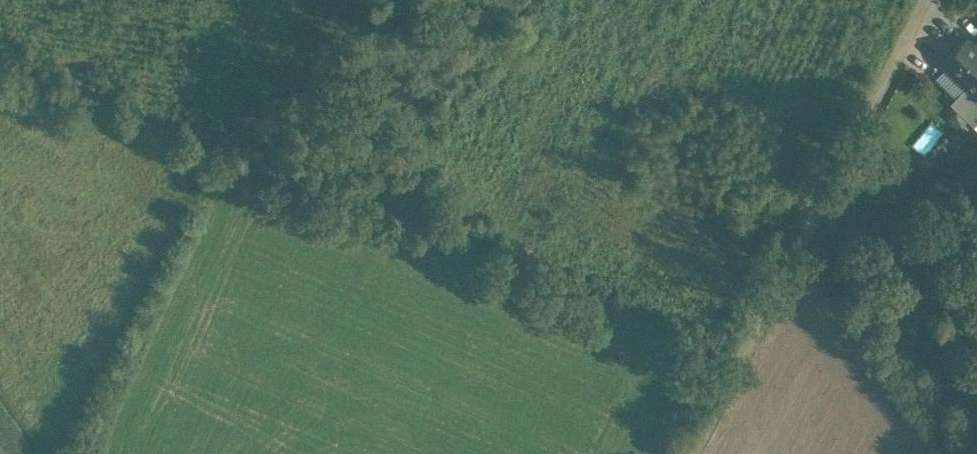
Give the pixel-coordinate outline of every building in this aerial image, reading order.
[(966,37),(942,62),(966,85),(967,84),(976,94),(976,47),(966,37)] [(967,84),(966,85),(950,101),(973,124),(976,120),(976,94),(967,84)]
